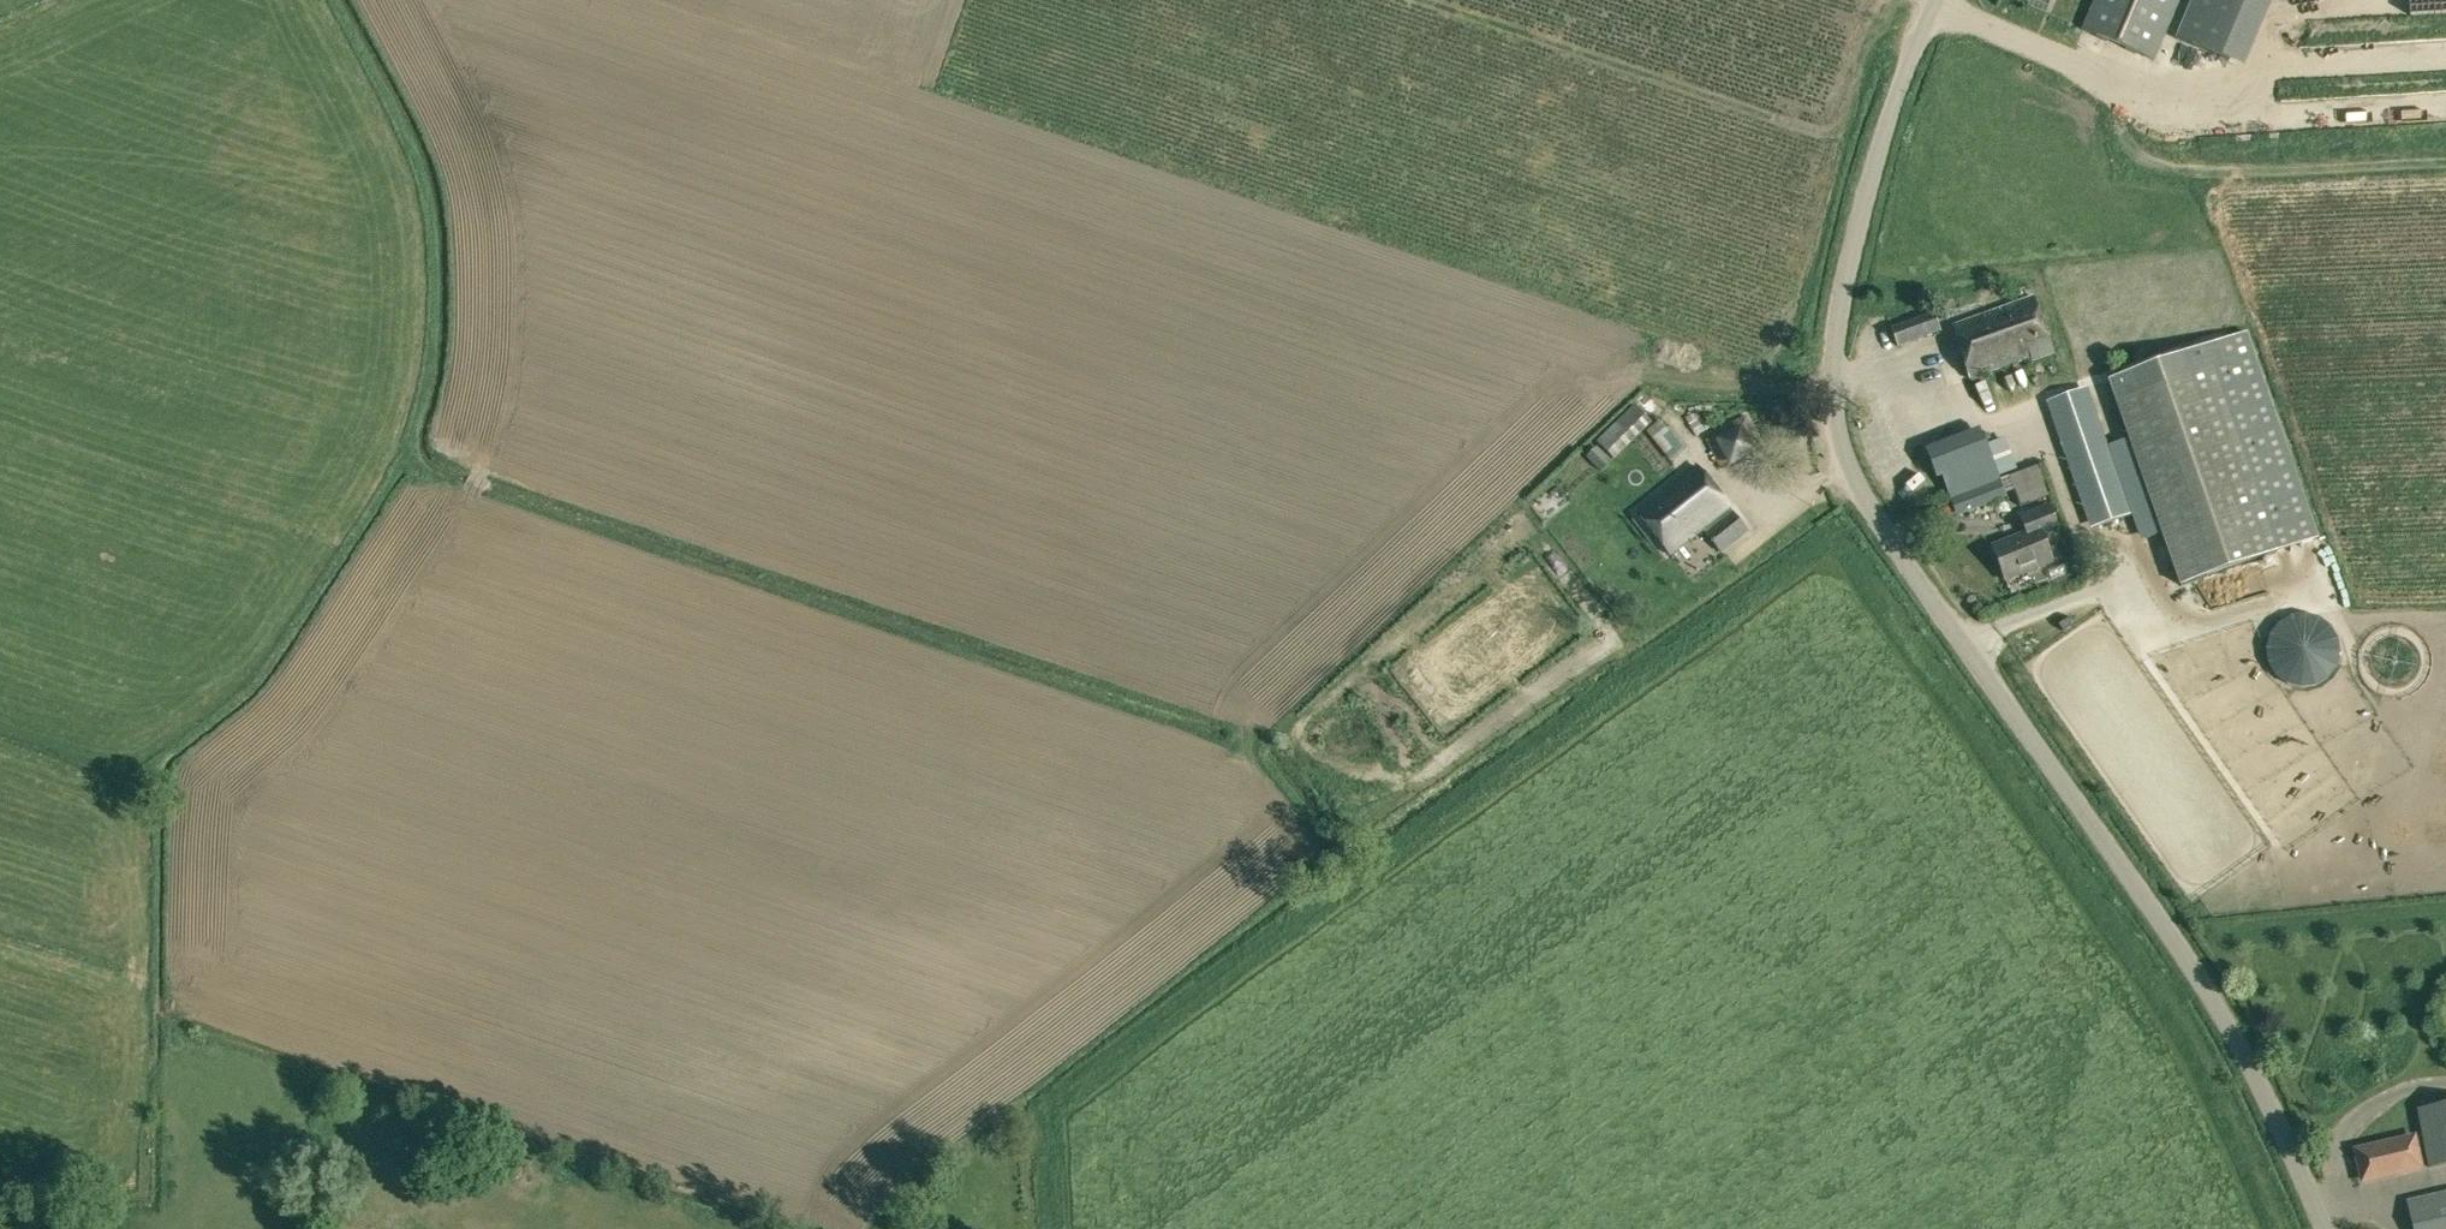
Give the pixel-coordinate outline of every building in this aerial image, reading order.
[(2081,30),(2154,62),(2180,0),(2094,0),(2081,30)] [(2174,40),(2230,63),(2257,0),(2191,0),(2174,40)] [(1952,325),(1970,377),(1971,379),(2024,361),(2031,359),(2032,361),(2053,354),(2033,297),(1952,325)] [(1890,327),(1897,348),(1941,331),(1933,311),(1890,327)] [(2128,439),(2112,444),(2145,538),(2161,533),(2180,586),(2318,539),(2249,334),(2108,381),(2128,439)] [(2050,399),(2093,520),(2122,510),(2080,389),(2050,399)] [(1612,458),(1650,422),(1634,406),(1597,442),(1612,458)] [(1704,437),(1721,468),(1761,447),(1745,416),(1704,437)] [(1942,479),(1950,500),(2000,481),(1979,428),(1927,448),(1937,480),(1942,479)] [(1587,457),(1600,471),(1611,461),(1597,447),(1587,457)] [(1721,552),(1747,531),(1697,467),(1638,514),(1671,555),(1703,530),(1721,552)] [(2000,481),(1950,500),(1958,518),(2006,498),(2000,481)] [(1993,547),(2005,580),(2051,562),(2041,536),(2056,531),(2047,508),(2021,518),(2027,534),(1993,547)] [(2293,617),(2292,617),(2291,617),(2290,618),(2289,618),(2288,619),(2287,619),(2286,620),(2285,620),(2284,621),(2283,622),(2282,622),(2281,623),(2280,624),(2279,624),(2278,625),(2277,626),(2276,627),(2275,628),(2275,629),(2274,630),(2273,631),(2272,632),(2271,633),(2271,634),(2270,636),(2270,637),(2269,638),(2269,639),(2268,640),(2268,641),(2268,642),(2267,643),(2267,644),(2267,646),(2267,647),(2267,648),(2267,649),(2267,650),(2267,651),(2267,652),(2267,653),(2267,654),(2267,655),(2267,656),(2267,658),(2267,659),(2268,660),(2268,661),(2268,662),(2269,663),(2269,664),(2269,665),(2270,666),(2270,668),(2271,669),(2271,670),(2272,671),(2273,672),(2273,673),(2274,674),(2275,674),(2276,675),(2276,676),(2277,677),(2278,678),(2279,679),(2280,679),(2281,680),(2282,681),(2283,681),(2284,682),(2285,683),(2286,683),(2287,684),(2288,684),(2289,685),(2290,685),(2291,686),(2292,686),(2293,686),(2295,687),(2296,687),(2297,687),(2298,687),(2299,687),(2300,687),(2302,687),(2303,687),(2304,687),(2305,687),(2306,687),(2307,687),(2309,687),(2310,687),(2311,687),(2312,686),(2313,686),(2314,686),(2315,685),(2316,685),(2318,684),(2319,684),(2320,683),(2321,683),(2322,682),(2323,681),(2324,681),(2325,680),(2326,679),(2327,678),(2328,677),(2329,676),(2330,675),(2331,674),(2331,673),(2332,672),(2333,671),(2333,670),(2334,669),(2334,668),(2335,667),(2335,666),(2336,665),(2336,664),(2337,663),(2337,662),(2337,661),(2338,660),(2338,658),(2338,657),(2338,656),(2338,655),(2339,654),(2339,653),(2339,651),(2339,650),(2339,649),(2338,648),(2338,647),(2338,645),(2338,644),(2338,643),(2337,642),(2337,641),(2337,640),(2336,639),(2336,637),(2335,636),(2335,635),(2334,634),(2334,633),(2333,632),(2332,631),(2332,630),(2331,629),(2330,628),(2329,627),(2328,626),(2327,625),(2326,624),(2325,623),(2324,623),(2323,622),(2322,621),(2321,621),(2321,620),(2319,620),(2318,619),(2317,619),(2316,618),(2315,618),(2314,617),(2313,617),(2312,617),(2311,616),(2310,616),(2308,616),(2307,616),(2306,616),(2305,615),(2304,615),(2302,615),(2301,615),(2300,615),(2299,616),(2298,616),(2297,616),(2295,616),(2294,616),(2293,617)] [(2428,1168),(2445,1165),(2445,1107),(2417,1113),(2428,1168)] [(2405,1201),(2412,1228),(2445,1228),(2445,1192),(2405,1201)]
